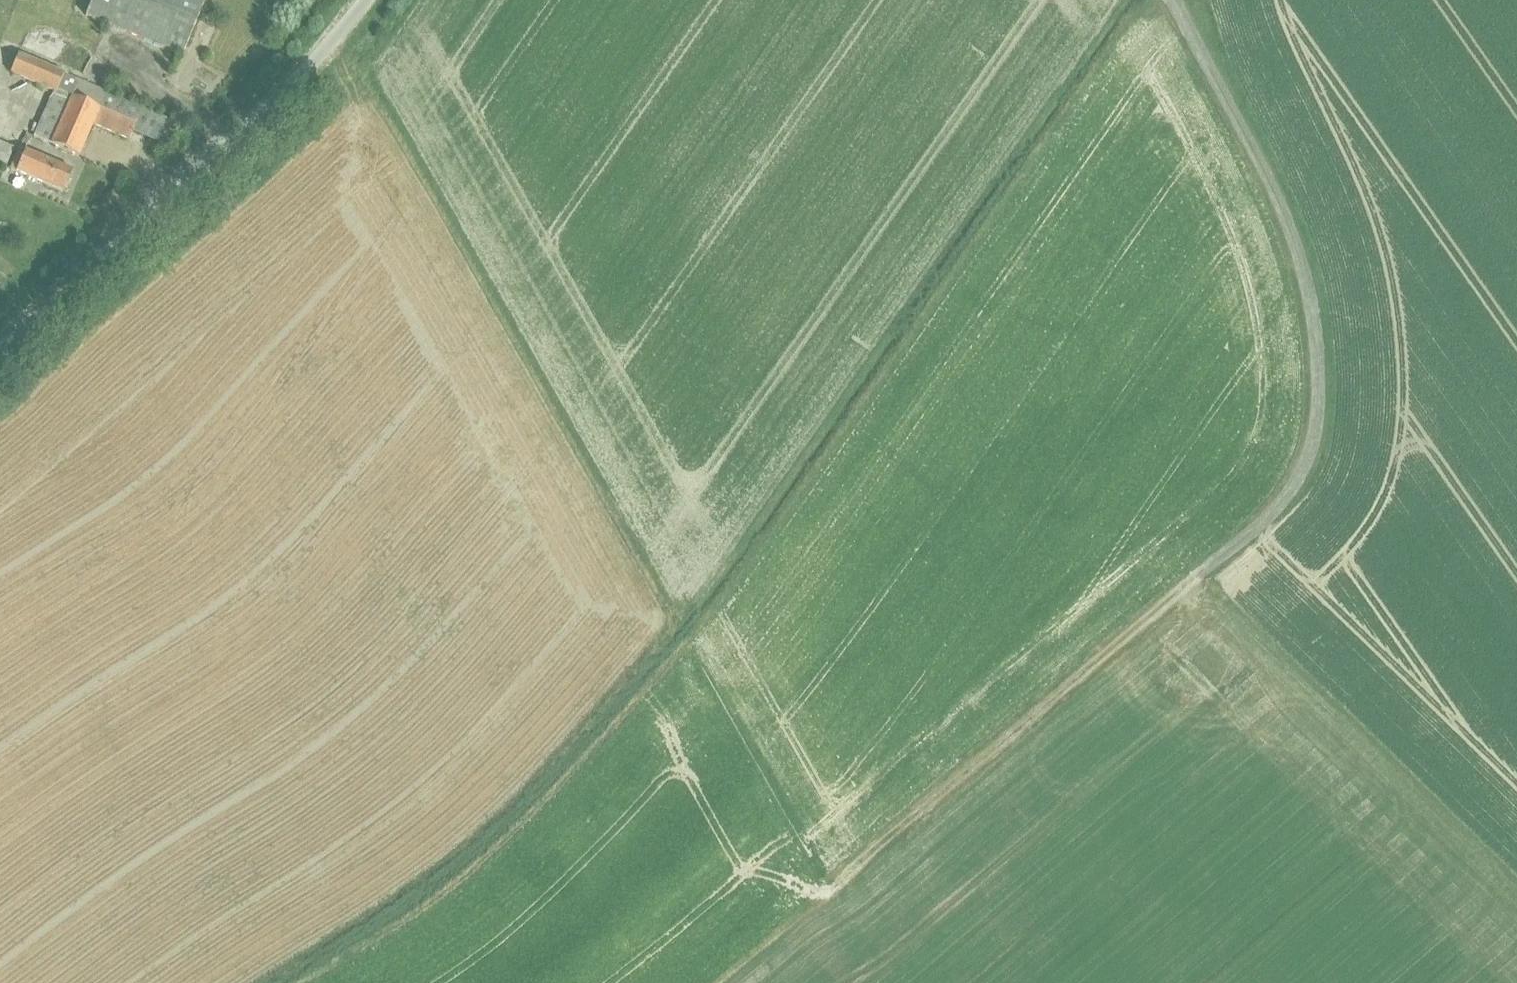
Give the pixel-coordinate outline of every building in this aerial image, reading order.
[(202,0),(90,0),(83,16),(181,54),(202,0)] [(173,124),(63,75),(16,55),(8,73),(52,92),(31,137),(78,157),(92,125),(128,141),(131,133),(162,147),(173,124)] [(12,150),(0,144),(0,166),(4,168),(12,150)] [(62,192),(71,172),(17,149),(9,169),(62,192)]
